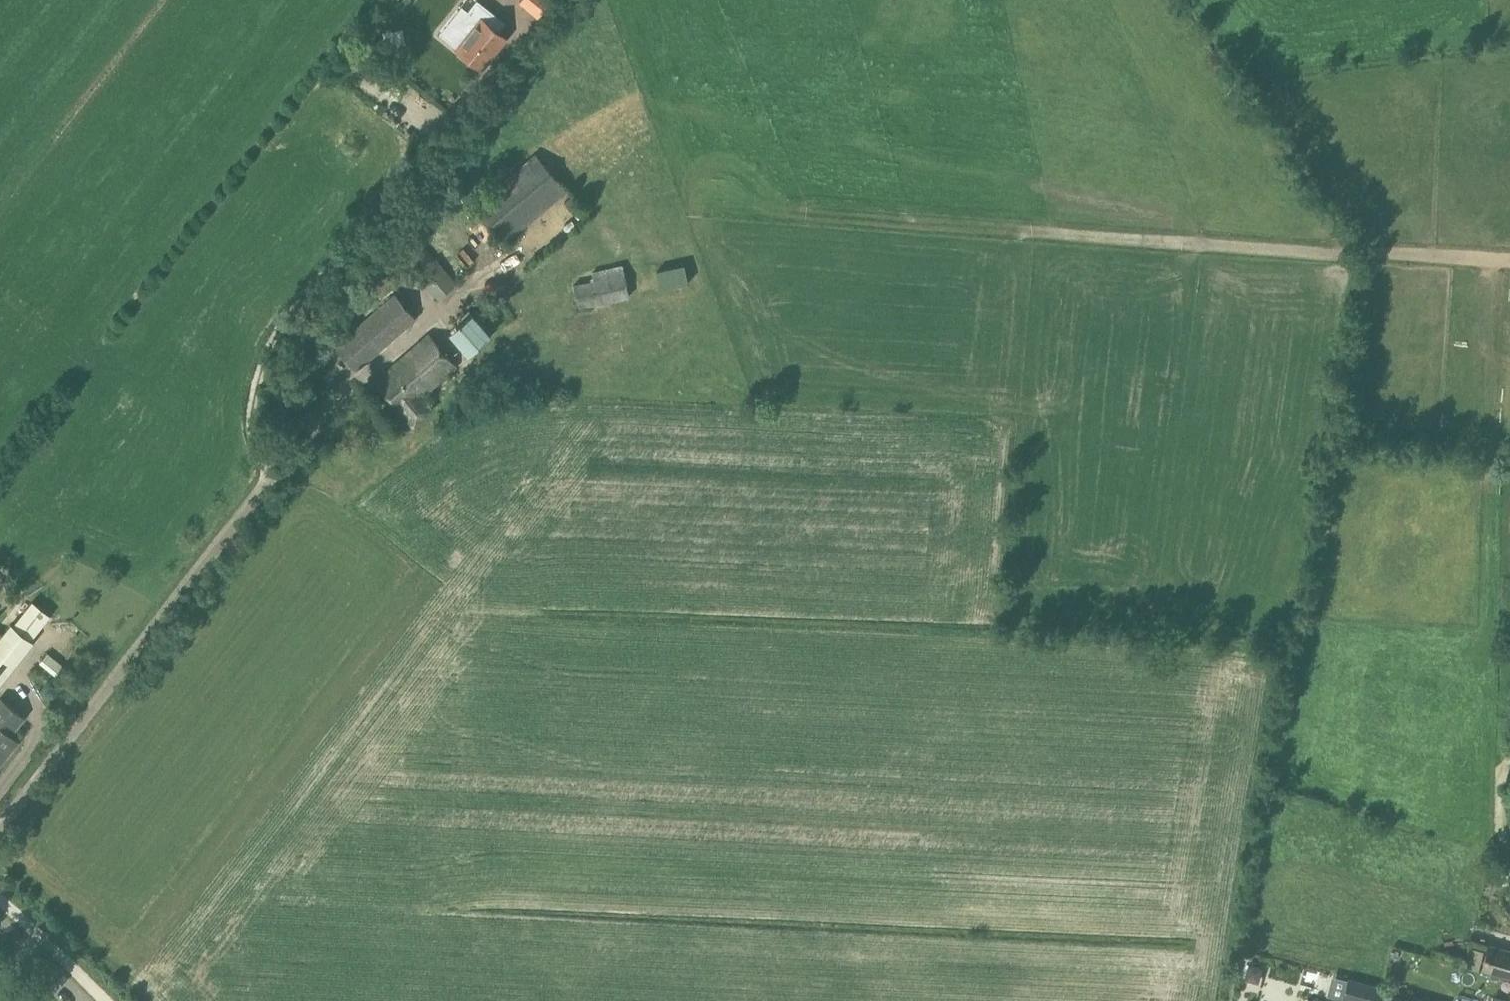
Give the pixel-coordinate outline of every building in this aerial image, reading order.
[(537,16),(551,0),(523,0),(521,4),(537,16)] [(507,38),(482,18),(457,50),(482,69),(507,38)] [(474,207),(490,225),(505,244),(567,191),(536,155),(474,207)] [(408,252),(421,270),(434,259),(420,242),(408,252)] [(434,259),(421,270),(416,275),(437,301),(457,284),(435,258),(434,259)] [(575,285),(577,297),(579,309),(630,298),(624,265),(592,272),(594,281),(575,285)] [(661,289),(690,284),(685,265),(657,271),(661,289)] [(395,294),(334,347),(356,372),(417,320),(395,294)] [(473,312),(462,321),(449,332),(469,355),(493,336),(473,312)] [(457,368),(429,335),(375,382),(413,426),(431,411),(421,399),(457,368)] [(16,626),(14,625),(0,642),(0,683),(35,642),(33,640),(52,617),(35,602),(16,626)] [(48,674),(57,662),(40,650),(31,662),(48,674)] [(1,699),(0,700),(0,757),(3,753),(8,754),(15,746),(13,741),(15,739),(10,735),(24,718),(1,699)] [(1489,947),(1482,971),(1509,978),(1509,952),(1489,947)] [(1246,975),(1248,979),(1255,981),(1259,979),(1262,968),(1249,965),(1246,975)] [(1346,1000),(1350,1000),(1378,1000),(1382,989),(1351,980),(1346,1000)]
